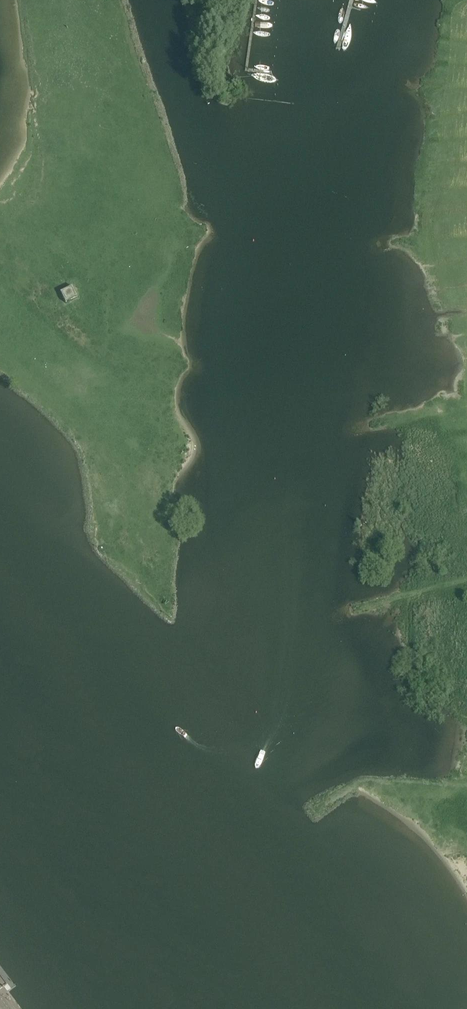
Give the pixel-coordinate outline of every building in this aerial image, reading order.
[(65,303),(77,297),(72,287),(60,292),(65,303)]
